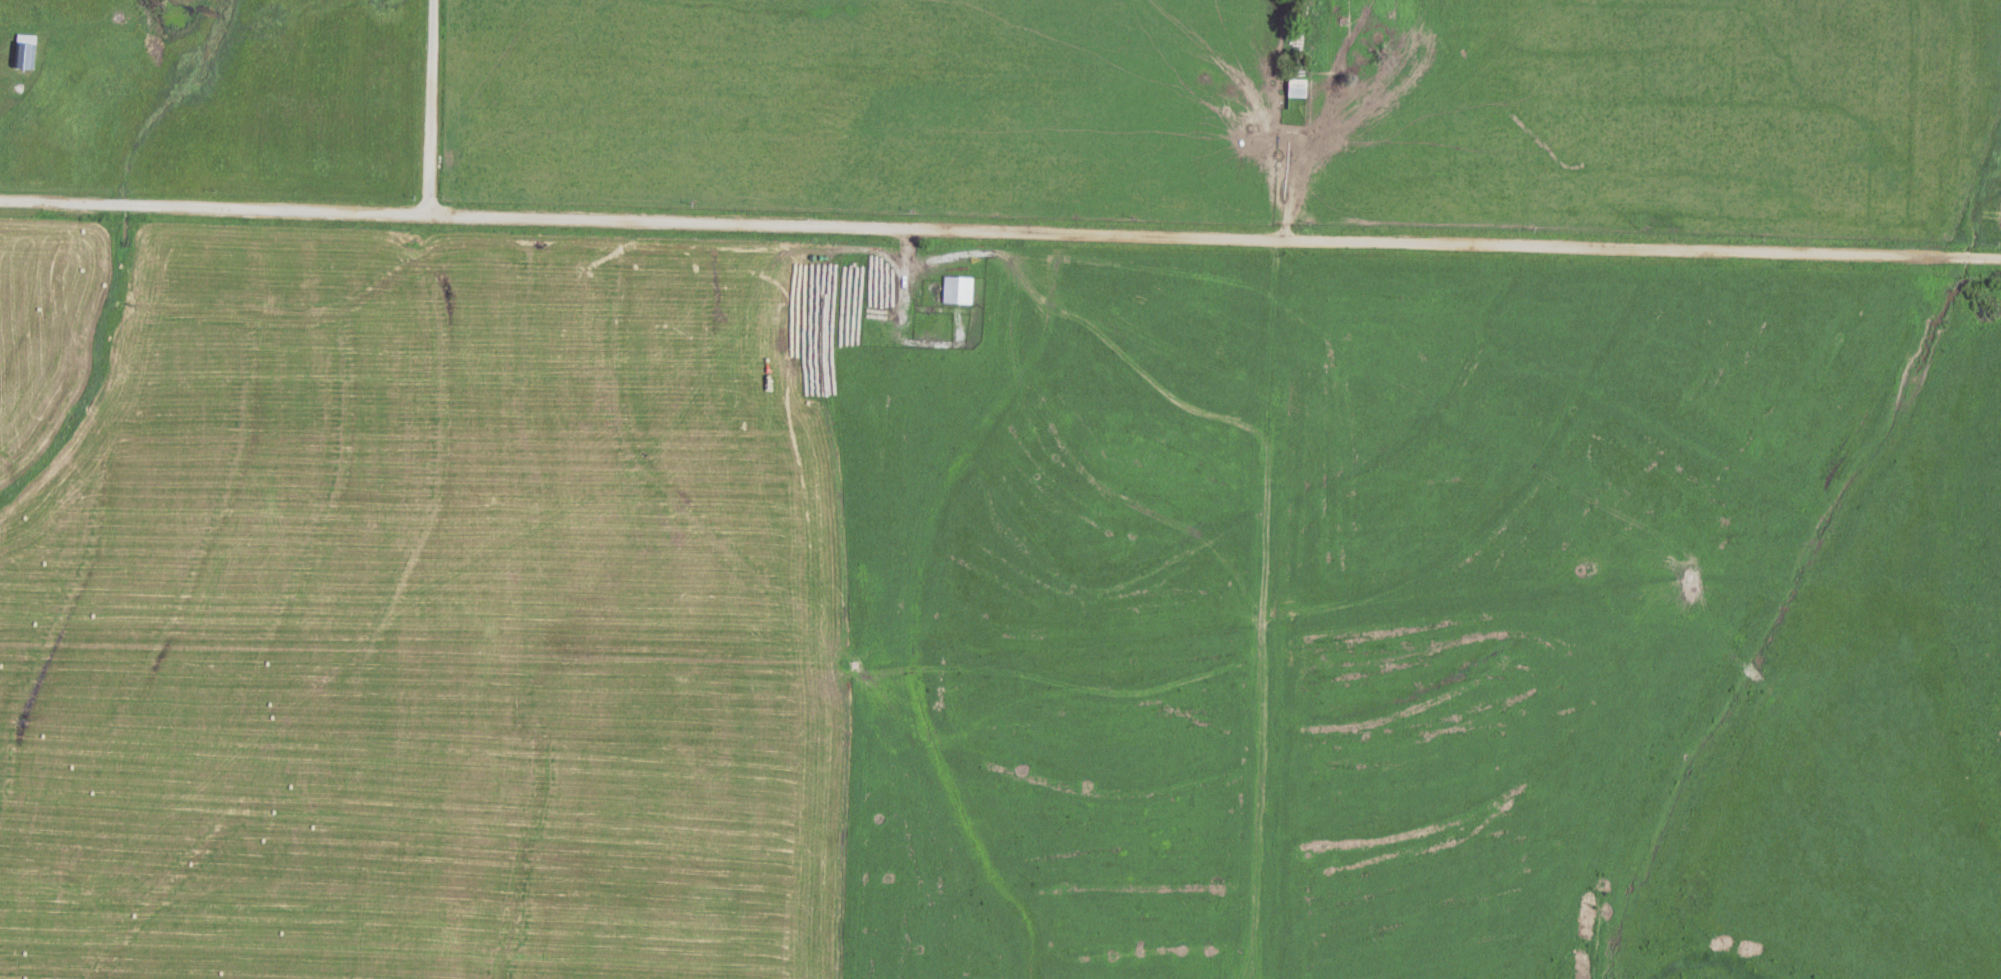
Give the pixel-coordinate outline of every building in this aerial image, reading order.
[(36,69),(36,35),(17,35),(17,69),(36,69)] [(1288,98),(1307,98),(1307,79),(1288,79),(1288,98)] [(973,277),(944,277),(944,303),(973,303),(973,277)]
